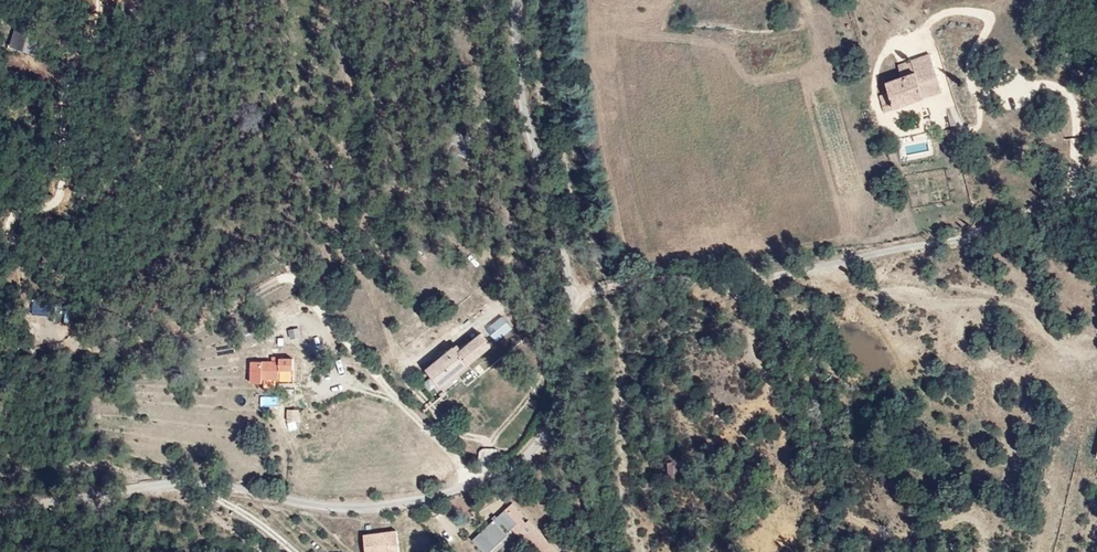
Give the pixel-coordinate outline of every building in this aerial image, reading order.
[(904,105),(942,95),(936,68),(933,69),(928,55),(892,64),(904,105)] [(890,91),(880,93),(883,111),(894,109),(890,91)] [(31,314),(49,314),(49,295),(31,295),(31,314)] [(487,327),(497,339),(512,327),(502,315),(487,327)] [(456,338),(425,367),(448,391),(499,343),(487,330),(467,350),(456,338)] [(278,360),(250,360),(251,381),(261,381),(261,376),(278,376),(278,360)] [(298,407),(288,407),(287,417),(298,417),(298,407)] [(477,459),(491,462),(493,448),(480,446),(477,459)] [(667,461),(668,473),(677,472),(677,460),(667,461)] [(517,503),(501,518),(515,534),(522,527),(532,539),(542,531),(517,503)] [(364,533),(367,551),(404,551),(400,528),(364,533)]
